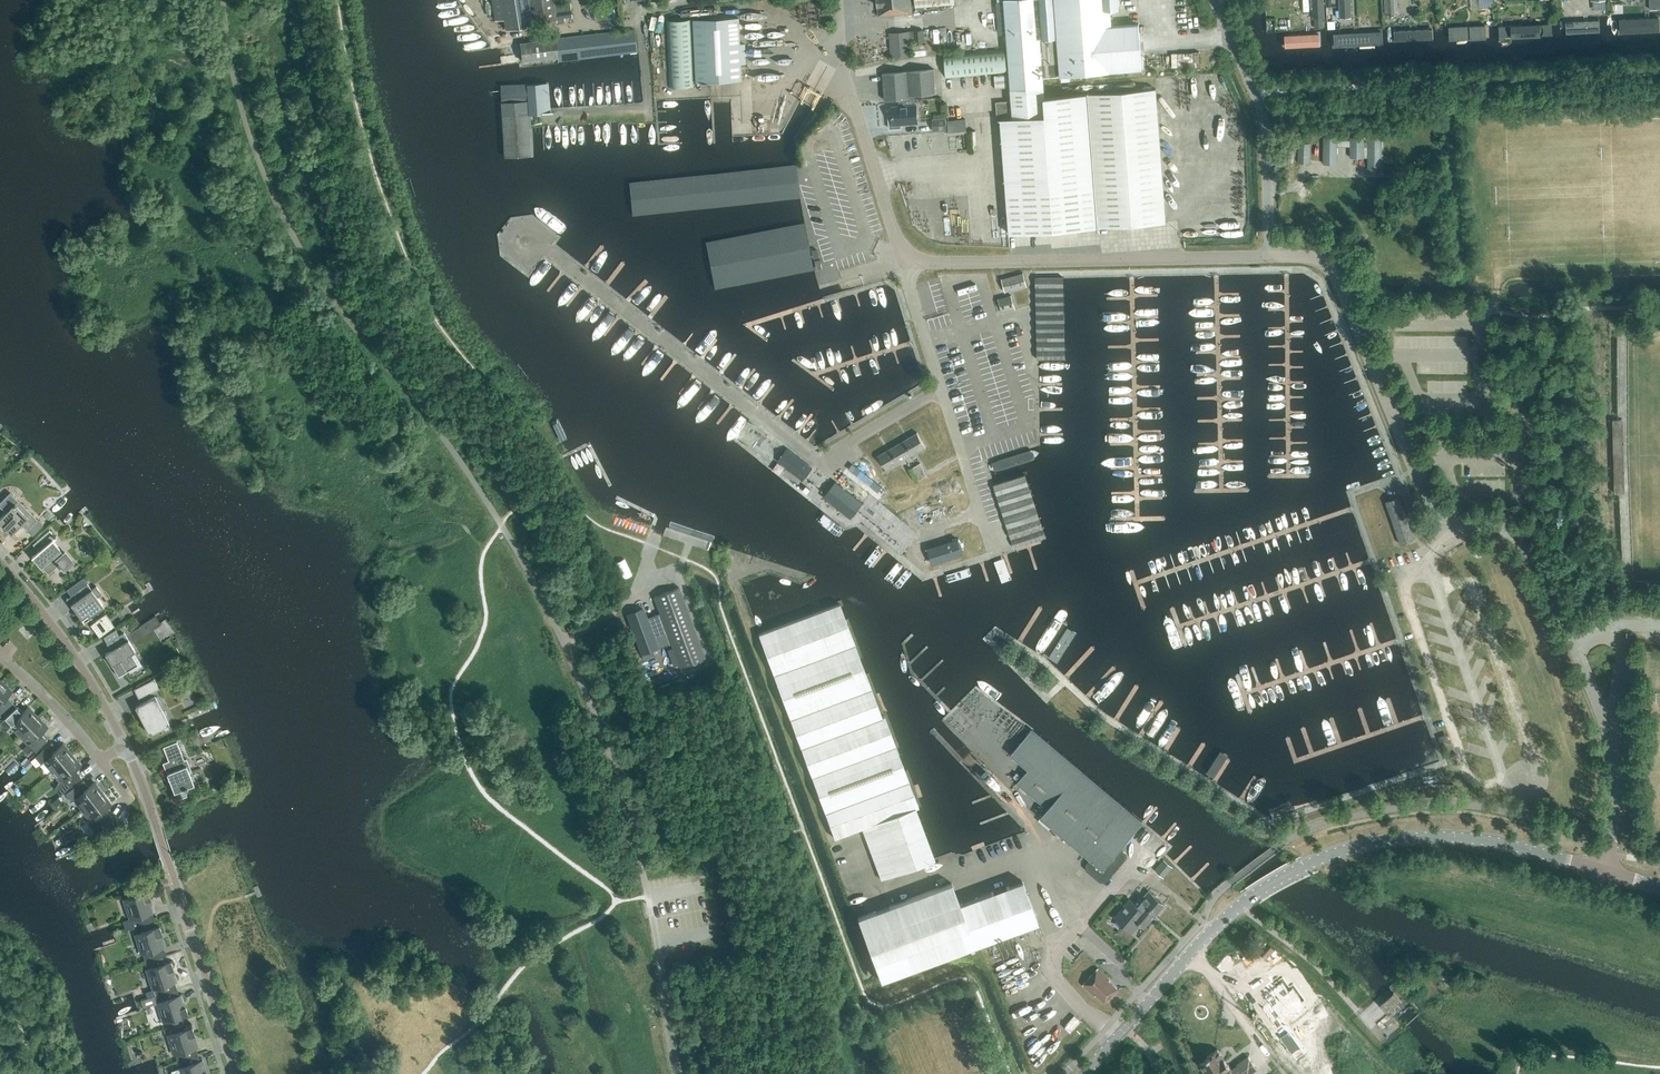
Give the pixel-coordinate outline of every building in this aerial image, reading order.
[(496,19),(504,18),(506,28),(533,24),(532,22),(545,20),(557,18),(557,15),(555,6),(555,3),(554,2),(554,0),(492,0),(496,19)] [(570,0),(555,3),(555,6),(557,15),(557,18),(557,21),(565,20),(564,17),(572,16),(570,0)] [(912,13),(911,0),(878,0),(879,15),(912,13)] [(916,8),(956,5),(955,0),(915,0),(916,8)] [(996,101),(998,119),(1001,119),(1045,115),(1044,96),(1042,76),(1142,69),(1138,23),(1106,26),(1105,9),(1120,8),(1119,0),(1004,0),(1012,100),(996,101)] [(1324,0),(1312,0),(1313,19),(1315,19),(1315,27),(1323,26),(1323,19),(1325,19),(1324,0)] [(1340,18),(1352,17),(1351,0),(1339,0),(1340,18)] [(1385,13),(1396,12),(1395,0),(1384,0),(1385,13)] [(648,29),(664,31),(666,17),(650,14),(648,29)] [(691,18),(666,19),(669,87),(694,86),(691,18)] [(741,80),(740,64),(745,64),(744,44),(739,44),(738,18),(693,20),(696,82),(741,80)] [(1659,29),(1659,18),(1621,19),(1621,30),(1659,29)] [(1569,35),(1605,33),(1605,20),(1569,22),(1569,35)] [(1500,41),(1556,38),(1555,24),(1500,27),(1500,41)] [(1452,41),(1493,40),(1492,26),(1451,27),(1452,41)] [(635,29),(520,42),(523,61),(558,57),(558,61),(637,52),(635,29)] [(1393,43),(1436,42),(1436,29),(1393,29),(1393,43)] [(911,55),(910,43),(915,42),(925,42),(924,30),(890,32),(892,57),(911,55)] [(1337,44),(1387,41),(1386,30),(1337,33),(1337,44)] [(1288,48),(1326,46),(1326,33),(1289,34),(1288,48)] [(946,78),(1007,74),(1005,49),(945,53),(946,78)] [(883,73),(885,100),(899,98),(909,97),(909,95),(915,95),(936,93),(934,69),(883,73)] [(1009,87),(1008,74),(994,75),(995,88),(1009,87)] [(501,87),(503,115),(505,156),(533,155),(531,127),(530,114),(549,113),(549,108),(547,84),(501,87)] [(1166,221),(1156,88),(1088,93),(1088,92),(1087,92),(1087,93),(1044,96),(1045,115),(1001,119),(1009,233),(1098,227),(1098,228),(1099,228),(1099,227),(1166,221)] [(918,122),(917,105),(915,105),(915,95),(909,95),(909,97),(899,98),(899,106),(892,106),(892,115),(889,115),(890,128),(901,127),(901,124),(918,122)] [(947,130),(945,117),(932,118),(933,131),(947,130)] [(967,133),(966,118),(947,120),(949,135),(967,133)] [(1368,171),(1381,171),(1382,137),(1368,137),(1368,142),(1364,142),(1364,137),(1350,137),(1350,141),(1337,141),(1337,137),(1324,137),(1323,163),(1337,163),(1337,146),(1350,146),(1350,157),(1364,157),(1364,146),(1368,146),(1368,171)] [(1298,163),(1310,163),(1310,143),(1299,142),(1298,163)] [(630,182),(634,215),(799,197),(796,164),(630,182)] [(716,288),(813,269),(804,223),(707,242),(716,288)] [(1005,292),(1027,285),(1023,272),(1001,279),(1005,292)] [(1035,277),(1036,286),(1064,286),(1063,276),(1035,277)] [(1064,295),(1064,286),(1036,286),(1036,295),(1064,295)] [(1002,311),(1015,308),(1011,295),(998,298),(1002,311)] [(1064,304),(1064,295),(1036,295),(1036,304),(1064,304)] [(1064,313),(1064,304),(1036,304),(1036,313),(1064,313)] [(1065,322),(1064,313),(1036,313),(1036,322),(1065,322)] [(1065,331),(1065,322),(1036,322),(1037,331),(1065,331)] [(1065,340),(1065,331),(1037,331),(1037,340),(1065,340)] [(1065,349),(1065,340),(1037,340),(1037,349),(1065,349)] [(1065,358),(1065,349),(1037,349),(1037,359),(1065,358)] [(917,432),(898,444),(906,459),(926,447),(917,432)] [(906,459),(898,444),(878,455),(887,470),(906,459)] [(803,480),(812,468),(787,449),(778,460),(803,480)] [(917,482),(928,475),(920,463),(909,469),(917,482)] [(993,484),(997,495),(1029,484),(1026,473),(993,484)] [(851,516),(856,510),(862,502),(836,482),(825,496),(851,516)] [(1032,495),(1029,484),(997,495),(1000,505),(1032,495)] [(808,493),(811,488),(806,485),(803,490),(808,493)] [(0,518),(0,523),(11,534),(22,523),(33,535),(41,526),(35,520),(37,518),(10,492),(0,502),(0,506),(6,512),(0,518)] [(1004,515),(1036,505),(1032,495),(1000,505),(1004,515)] [(1400,544),(1414,539),(1399,496),(1386,501),(1400,544)] [(1040,517),(1036,505),(1004,515),(1008,528),(1040,517)] [(891,511),(867,524),(871,531),(895,518),(891,511)] [(1011,538),(1043,527),(1040,517),(1008,528),(1011,538)] [(1014,547),(1046,537),(1043,527),(1011,538),(1014,547)] [(55,536),(49,529),(33,544),(39,550),(32,556),(32,557),(33,556),(48,574),(58,565),(60,567),(60,566),(63,569),(73,561),(65,552),(63,554),(59,550),(60,549),(52,540),(56,536),(56,535),(55,536)] [(933,563),(963,554),(958,539),(928,548),(933,563)] [(87,582),(72,593),(76,600),(71,604),(81,618),(88,614),(90,617),(104,606),(97,597),(102,593),(96,586),(92,589),(87,582)] [(679,587),(654,596),(681,667),(706,658),(679,587)] [(839,603),(759,633),(759,634),(835,838),(862,828),(881,879),(935,859),(934,858),(915,808),(918,806),(885,716),(882,717),(839,603)] [(642,610),(628,615),(631,623),(642,654),(671,643),(660,612),(645,618),(642,610)] [(101,637),(119,626),(111,613),(93,624),(101,637)] [(138,637),(150,631),(146,624),(134,630),(138,637)] [(135,651),(124,632),(120,635),(116,629),(104,636),(107,642),(106,643),(111,650),(105,653),(119,676),(138,664),(132,653),(135,651)] [(135,689),(139,698),(159,688),(154,679),(135,689)] [(1,682),(0,683),(0,716),(13,702),(7,696),(12,691),(1,682)] [(156,696),(136,706),(149,733),(169,723),(156,696)] [(38,717),(28,707),(23,711),(17,706),(0,723),(0,726),(1,727),(5,731),(9,727),(11,725),(20,734),(38,717)] [(47,727),(38,717),(20,734),(28,743),(30,741),(37,748),(48,737),(43,732),(47,727)] [(1108,876),(1125,856),(1125,852),(1123,851),(1120,848),(1143,822),(1032,729),(1011,754),(1029,769),(1017,783),(1048,809),(1041,817),(1089,856),(1086,860),(1086,866),(1101,879),(1105,879),(1108,876)] [(169,760),(163,762),(168,776),(171,775),(180,798),(187,795),(185,789),(188,788),(188,787),(194,784),(192,778),(190,772),(192,771),(187,758),(184,759),(179,745),(177,741),(163,747),(165,750),(169,760)] [(52,771),(71,754),(62,743),(57,748),(52,742),(35,756),(41,763),(44,761),(52,771)] [(81,765),(71,754),(52,771),(60,780),(63,783),(56,789),(61,794),(82,777),(75,770),(81,765)] [(32,763),(29,759),(24,764),(23,764),(26,769),(32,763)] [(82,809),(102,793),(94,782),(88,786),(84,780),(66,793),(72,801),(75,799),(82,809)] [(111,805),(102,793),(82,809),(90,819),(87,821),(92,828),(105,823),(113,820),(113,819),(114,819),(106,809),(111,805)] [(53,801),(56,806),(61,802),(58,797),(53,801)] [(1162,872),(1170,863),(1164,858),(1156,867),(1162,872)] [(1038,923),(1022,881),(959,905),(951,884),(857,919),(881,982),(986,943),(1038,923)] [(1164,903),(1149,890),(1143,897),(1147,901),(1145,904),(1139,898),(1156,913),(1164,903)] [(155,911),(148,891),(125,899),(131,918),(123,921),(126,930),(152,921),(149,913),(155,911)] [(1145,926),(1156,913),(1139,898),(1135,903),(1130,899),(1115,917),(1132,932),(1140,922),(1145,926)] [(160,926),(136,934),(146,962),(152,960),(163,956),(160,948),(166,946),(160,926)] [(154,967),(148,969),(156,995),(174,989),(171,983),(178,981),(171,961),(165,963),(163,956),(152,960),(154,967)] [(1105,1002),(1117,988),(1109,980),(1110,979),(1098,968),(1083,985),(1095,996),(1096,994),(1105,1002)] [(1303,1002),(1293,989),(1289,991),(1284,984),(1282,982),(1265,995),(1270,1002),(1263,1007),(1277,1028),(1286,1022),(1282,1017),(1303,1002)] [(147,998),(141,1000),(144,1007),(157,1003),(159,1002),(165,1021),(188,1014),(182,994),(176,996),(174,989),(156,995),(154,995),(147,998)] [(1387,1012),(1401,999),(1394,991),(1380,1004),(1387,1012)] [(192,1026),(169,1034),(178,1060),(195,1055),(193,1048),(199,1046),(192,1026)] [(1257,1068),(1248,1056),(1237,1064),(1237,1065),(1232,1069),(1217,1049),(1207,1056),(1208,1057),(1199,1064),(1205,1072),(1206,1071),(1208,1073),(1249,1073),(1257,1068)] [(170,1070),(171,1073),(208,1073),(203,1059),(197,1061),(195,1055),(178,1060),(180,1067),(170,1070)]
